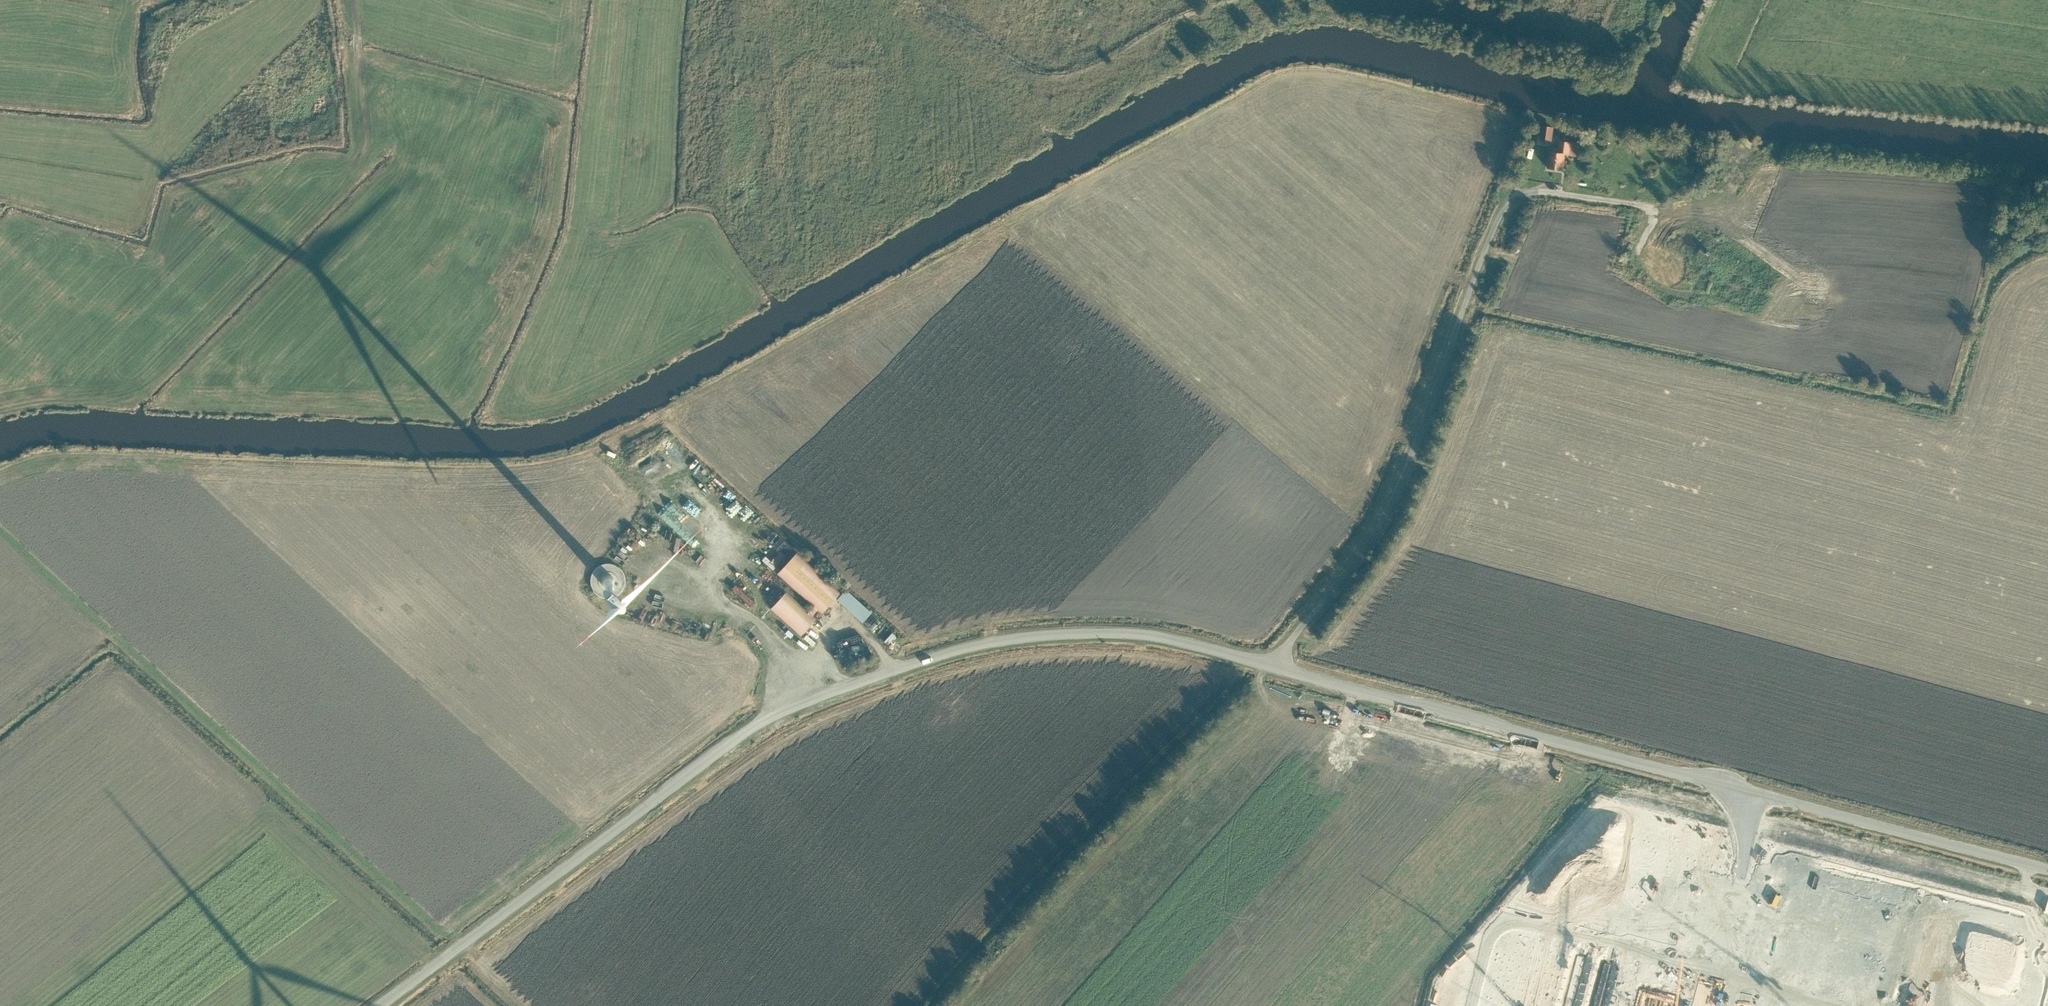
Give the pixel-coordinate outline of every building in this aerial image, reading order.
[(1542,128),(1541,143),(1550,144),(1551,129),(1542,128)] [(1563,155),(1548,156),(1549,177),(1567,176),(1567,158),(1576,158),(1575,144),(1562,145),(1563,155)] [(1764,208),(1773,186),(1767,183),(1758,205),(1764,208)] [(1652,240),(1647,249),(1658,256),(1664,246),(1652,240)] [(668,506),(679,516),(685,510),(674,500),(668,506)] [(777,565),(786,553),(778,548),(770,560),(777,565)] [(782,569),(791,559),(787,555),(778,565),(782,569)] [(795,556),(778,574),(822,614),(839,596),(795,556)] [(605,564),(596,569),(605,586),(610,583),(608,579),(612,577),(605,564)] [(865,622),(874,611),(847,588),(838,599),(865,622)] [(786,593),(772,609),(802,636),(817,620),(786,593)] [(894,631),(886,640),(890,644),(898,635),(894,631)] [(1638,963),(1522,934),(1515,959),(1491,953),(1478,1005),(1627,1005),(1638,963)] [(1645,992),(1641,1005),(1673,1005),(1674,1000),(1645,992)]
